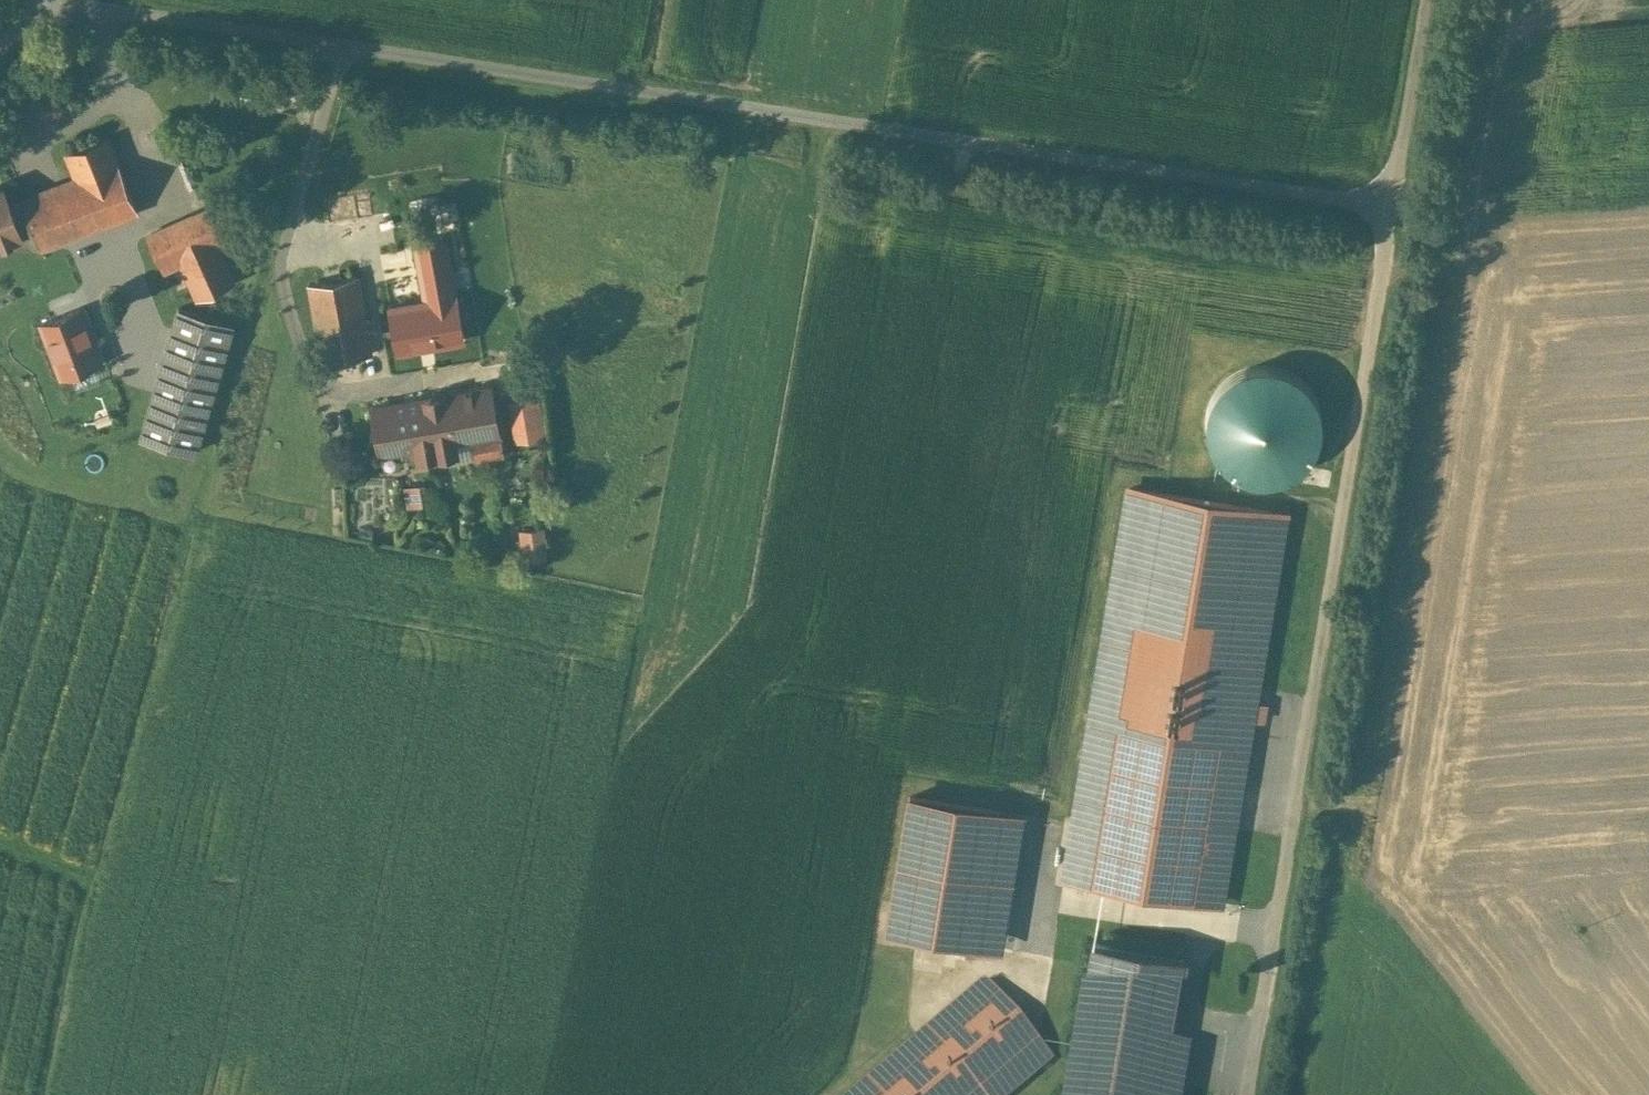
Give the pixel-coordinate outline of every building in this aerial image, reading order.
[(64,152),(75,179),(95,227),(137,211),(107,136),(64,152)] [(75,179),(22,200),(35,233),(41,248),(95,227),(75,179)] [(0,188),(0,246),(22,238),(9,204),(2,187),(0,188)] [(232,197),(147,236),(163,272),(181,263),(198,300),(233,284),(221,256),(252,242),(232,197)] [(22,200),(9,204),(22,238),(35,233),(22,200)] [(443,240),(415,246),(426,303),(454,297),(443,240)] [(357,276),(309,284),(322,363),(370,355),(357,276)] [(392,308),(377,311),(385,350),(398,348),(400,351),(462,339),(454,297),(426,303),(421,277),(387,284),(392,308)] [(232,325),(177,309),(139,438),(193,454),(232,325)] [(81,310),(40,326),(62,378),(99,363),(81,310)] [(1307,363),(1201,380),(1217,480),(1322,463),(1307,363)] [(492,387),(372,408),(380,455),(471,439),(475,461),(504,456),(492,387)] [(404,484),(407,504),(422,502),(418,482),(404,484)] [(1290,512),(1126,484),(1060,879),(1224,906),(1290,512)] [(518,525),(520,558),(548,557),(546,523),(518,525)] [(1025,812),(907,793),(885,928),(1003,950),(1025,812)] [(1093,943),(1068,1094),(1160,1094),(1168,1046),(1183,958),(1093,943)] [(983,980),(849,1094),(1008,1094),(1050,1059),(983,980)] [(1168,1046),(1160,1094),(1183,1094),(1191,1050),(1168,1046)]
